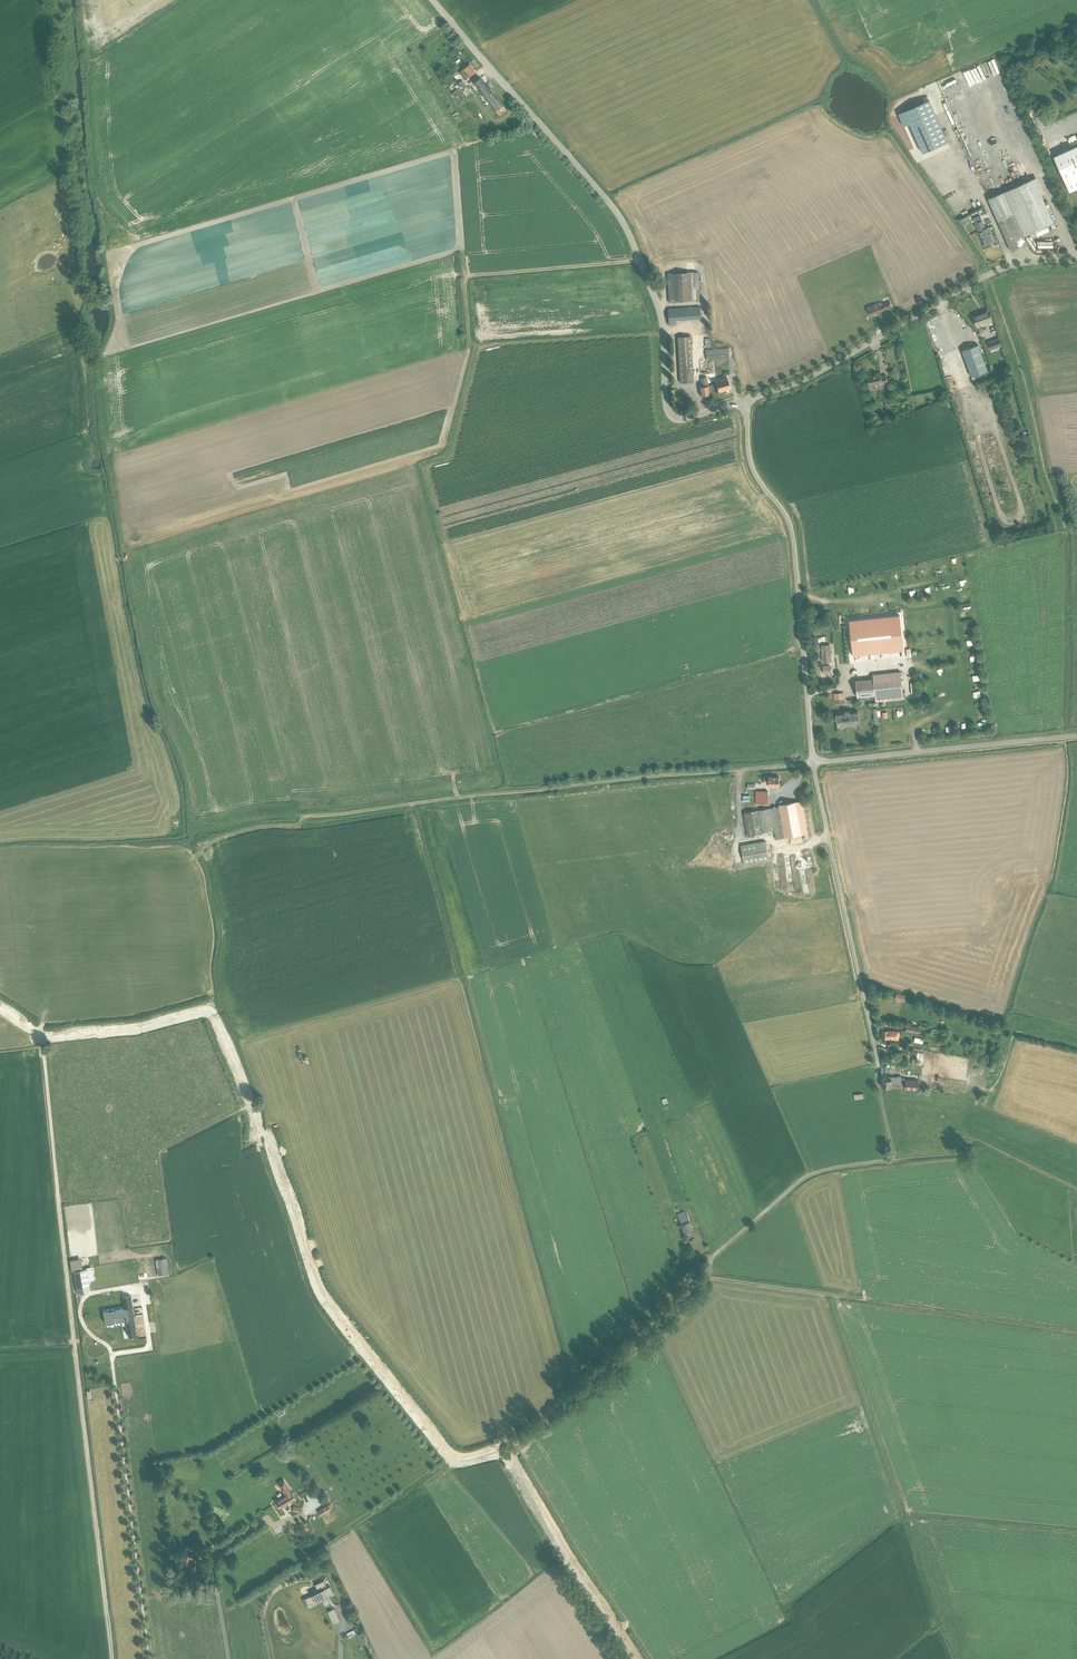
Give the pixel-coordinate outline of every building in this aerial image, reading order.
[(469,64),(462,69),(459,72),(462,76),(463,75),(466,79),(475,71),(469,64)] [(473,83),(485,97),(491,91),(480,77),(473,83)] [(468,88),(462,81),(457,85),(463,92),(468,88)] [(959,102),(964,100),(959,87),(954,88),(959,102)] [(491,91),(485,97),(499,115),(506,110),(506,109),(491,91)] [(954,100),(946,103),(949,110),(957,107),(954,100)] [(910,123),(923,153),(948,142),(930,101),(899,114),(904,126),(910,123)] [(1069,192),(1076,189),(1076,146),(1053,156),(1069,192)] [(1034,179),(988,199),(1008,243),(1011,251),(1027,245),(1023,236),(1053,223),(1034,179)] [(967,226),(973,223),(969,216),(964,219),(967,226)] [(995,241),(989,227),(983,230),(982,227),(984,226),(980,216),(973,219),(984,245),(991,242),(992,243),(995,241)] [(698,272),(690,272),(692,300),(699,299),(698,272)] [(879,302),(866,308),(870,316),(892,307),(890,301),(880,305),(879,302)] [(973,316),(976,326),(992,321),(988,311),(973,316)] [(677,337),(680,383),(693,382),(691,336),(677,337)] [(988,342),(991,350),(1001,346),(999,338),(988,342)] [(978,345),(962,350),(972,377),(988,371),(978,345)] [(728,347),(706,349),(707,360),(729,359),(728,347)] [(875,389),(880,388),(879,383),(888,381),(886,375),(881,376),(880,374),(875,375),(875,376),(872,376),(867,377),(868,382),(868,383),(868,384),(869,385),(869,387),(874,386),(875,389)] [(718,392),(730,388),(727,377),(715,381),(718,392)] [(708,385),(702,386),(699,387),(701,396),(709,394),(708,385)] [(900,615),(849,620),(853,656),(903,651),(900,615)] [(823,662),(832,660),(830,645),(821,646),(823,662)] [(873,674),(873,679),(856,680),(857,697),(875,695),(875,700),(903,697),(901,671),(900,671),(901,678),(874,681),(873,674)] [(857,722),(857,720),(859,719),(859,712),(850,713),(850,711),(845,712),(845,713),(836,714),(836,722),(839,721),(839,723),(842,724),(844,725),(846,725),(848,725),(851,725),(853,724),(855,723),(857,722)] [(987,719),(983,720),(983,722),(979,724),(980,727),(989,724),(987,719)] [(769,787),(779,787),(779,777),(764,777),(764,784),(769,784),(769,787)] [(758,790),(758,804),(771,804),(771,790),(758,790)] [(746,811),(750,835),(776,832),(777,839),(792,837),(793,844),(805,843),(804,834),(810,833),(805,800),(782,803),(782,806),(746,811)] [(772,862),(770,841),(745,844),(747,864),(772,862)] [(906,996),(897,993),(895,999),(904,1001),(906,996)] [(908,1025),(907,1031),(919,1033),(921,1027),(908,1025)] [(882,1030),(882,1038),(899,1039),(899,1031),(882,1030)] [(905,1089),(906,1079),(906,1078),(902,1078),(902,1076),(897,1076),(897,1077),(889,1076),(889,1079),(885,1078),(885,1079),(883,1079),(882,1086),(901,1088),(905,1089)] [(906,1079),(905,1089),(918,1090),(919,1088),(919,1080),(906,1079)] [(686,1232),(693,1229),(694,1229),(691,1220),(689,1221),(685,1210),(678,1213),(682,1224),(680,1225),(684,1233),(686,1232)] [(167,1257),(156,1259),(158,1275),(169,1273),(167,1257)] [(74,1271),(83,1269),(81,1258),(70,1260),(72,1271),(74,1271)] [(83,1269),(74,1271),(77,1292),(91,1290),(89,1280),(94,1279),(92,1266),(87,1267),(87,1268),(83,1269)] [(109,1312),(104,1313),(106,1323),(115,1322),(121,1322),(121,1323),(122,1323),(124,1323),(124,1322),(124,1321),(127,1321),(128,1327),(127,1327),(127,1330),(126,1331),(126,1332),(127,1333),(128,1334),(129,1336),(137,1335),(135,1317),(134,1317),(133,1309),(131,1295),(123,1296),(125,1308),(113,1309),(114,1310),(109,1311),(109,1312)] [(286,1495),(277,1501),(281,1507),(295,1498),(295,1497),(296,1496),(294,1491),(293,1492),(285,1480),(284,1479),(279,1483),(286,1495)] [(331,1509),(328,1505),(328,1504),(318,1511),(321,1516),(326,1512),(328,1515),(330,1514),(328,1511),(331,1509)] [(324,1579),(315,1584),(317,1589),(327,1585),(324,1579)] [(330,1585),(303,1599),(306,1605),(313,1602),(314,1604),(322,1601),(324,1605),(330,1602),(327,1596),(334,1593),(330,1585)] [(334,1607),(327,1611),(334,1624),(340,1620),(334,1607)] [(358,1627),(347,1633),(348,1635),(351,1634),(352,1636),(360,1631),(358,1627)]
